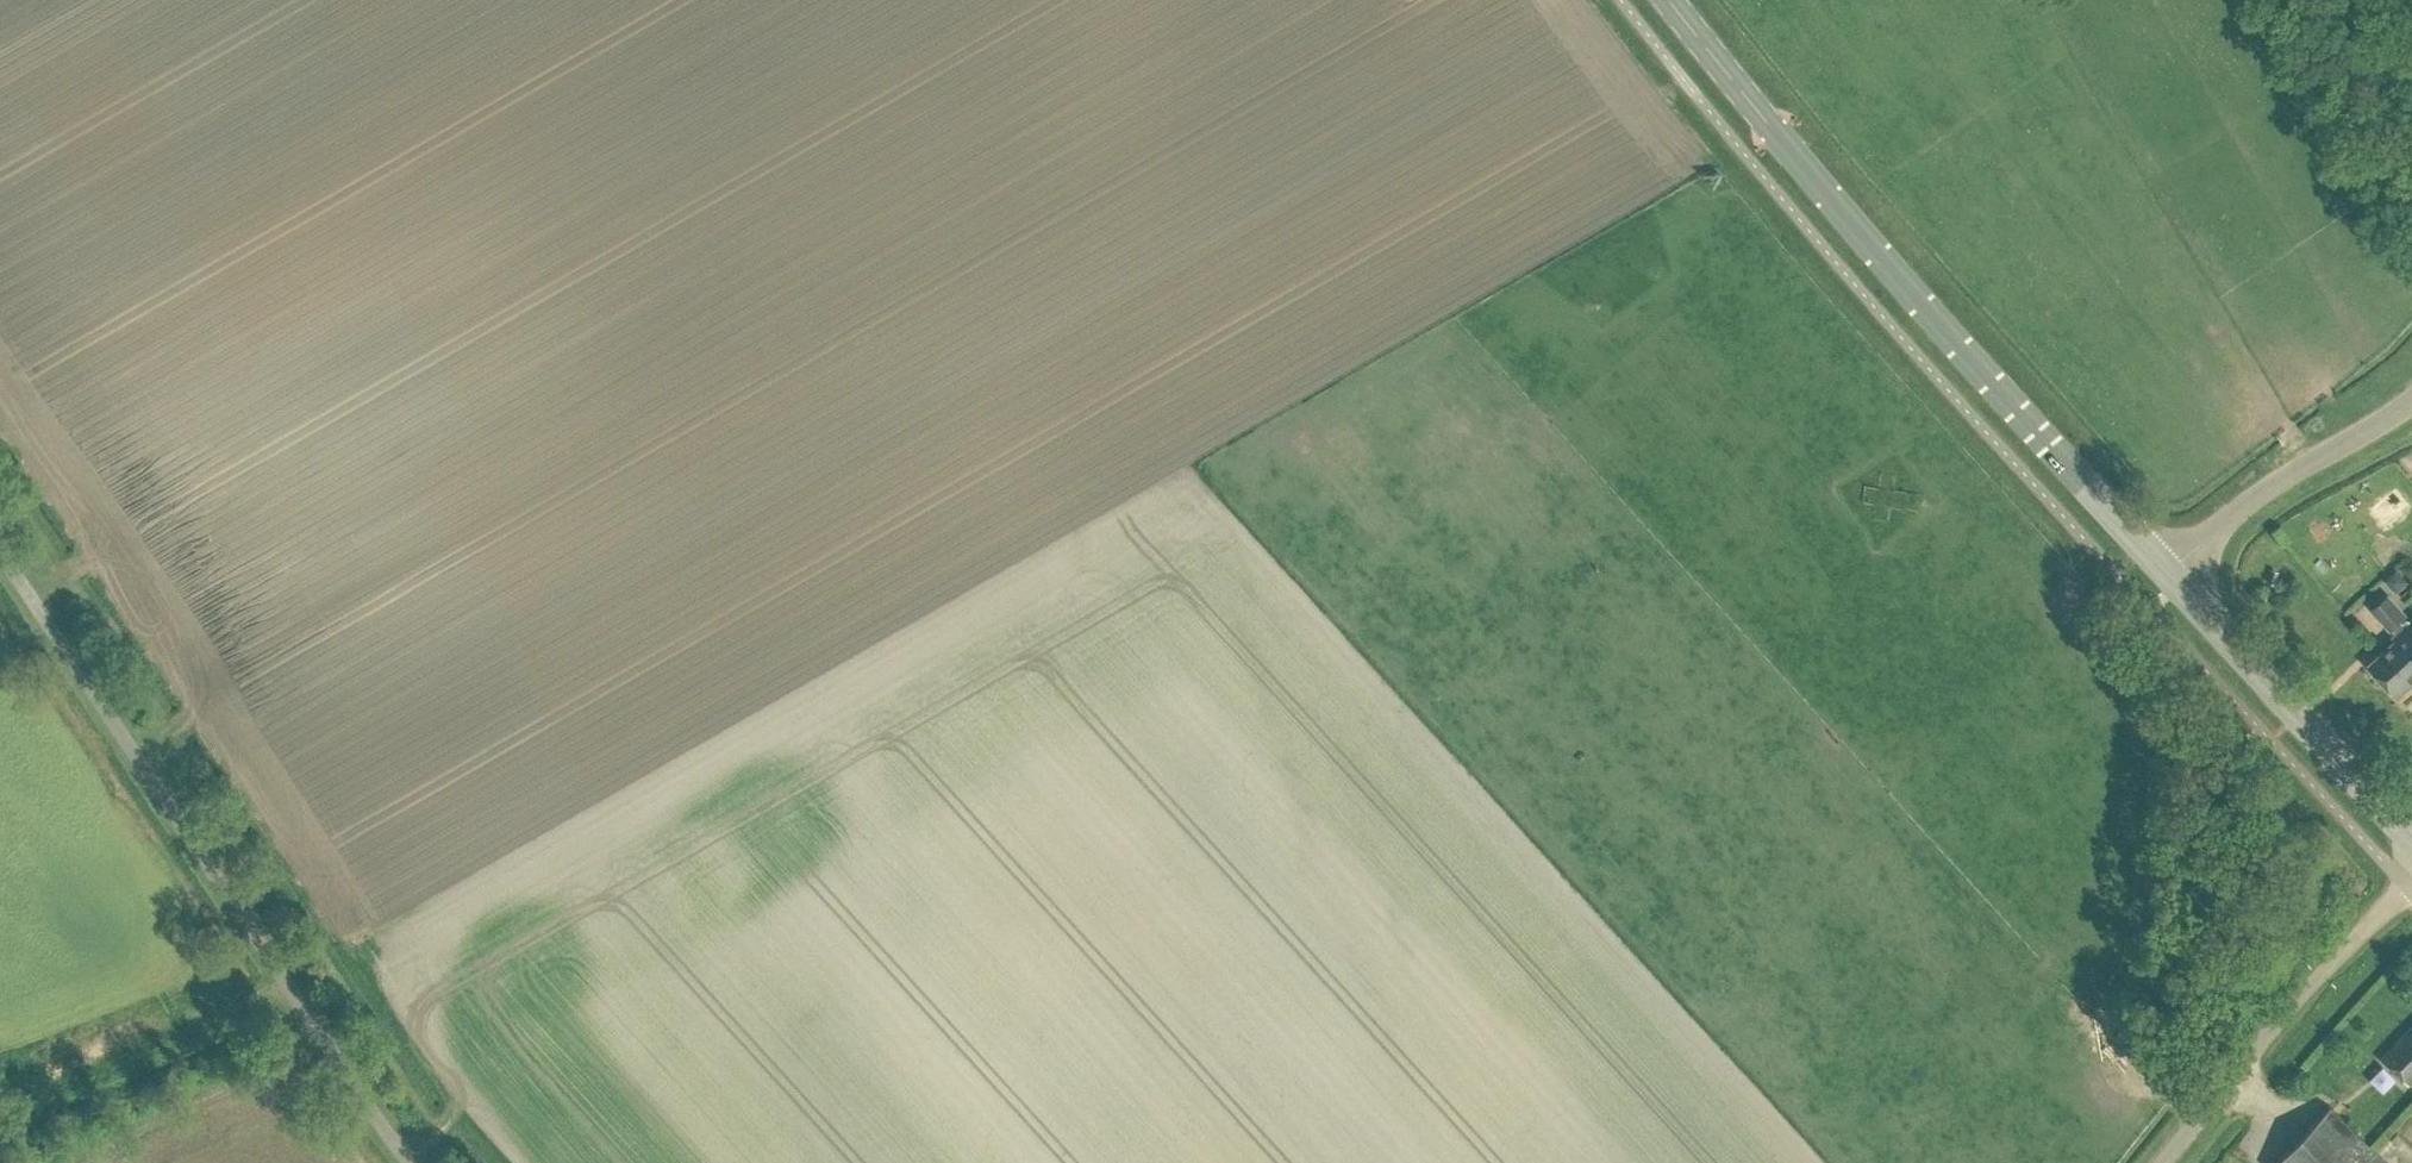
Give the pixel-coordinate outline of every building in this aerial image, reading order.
[(2402,621),(2409,615),(2390,593),(2373,609),(2396,636),(2396,637),(2397,639),(2372,661),(2401,695),(2411,686),(2411,622),(2407,627),(2402,621)] [(2411,1075),(2411,1026),(2403,1036),(2400,1033),(2379,1055),(2406,1081),(2411,1075)] [(2268,1162),(2387,1162),(2326,1103),(2268,1162)]
